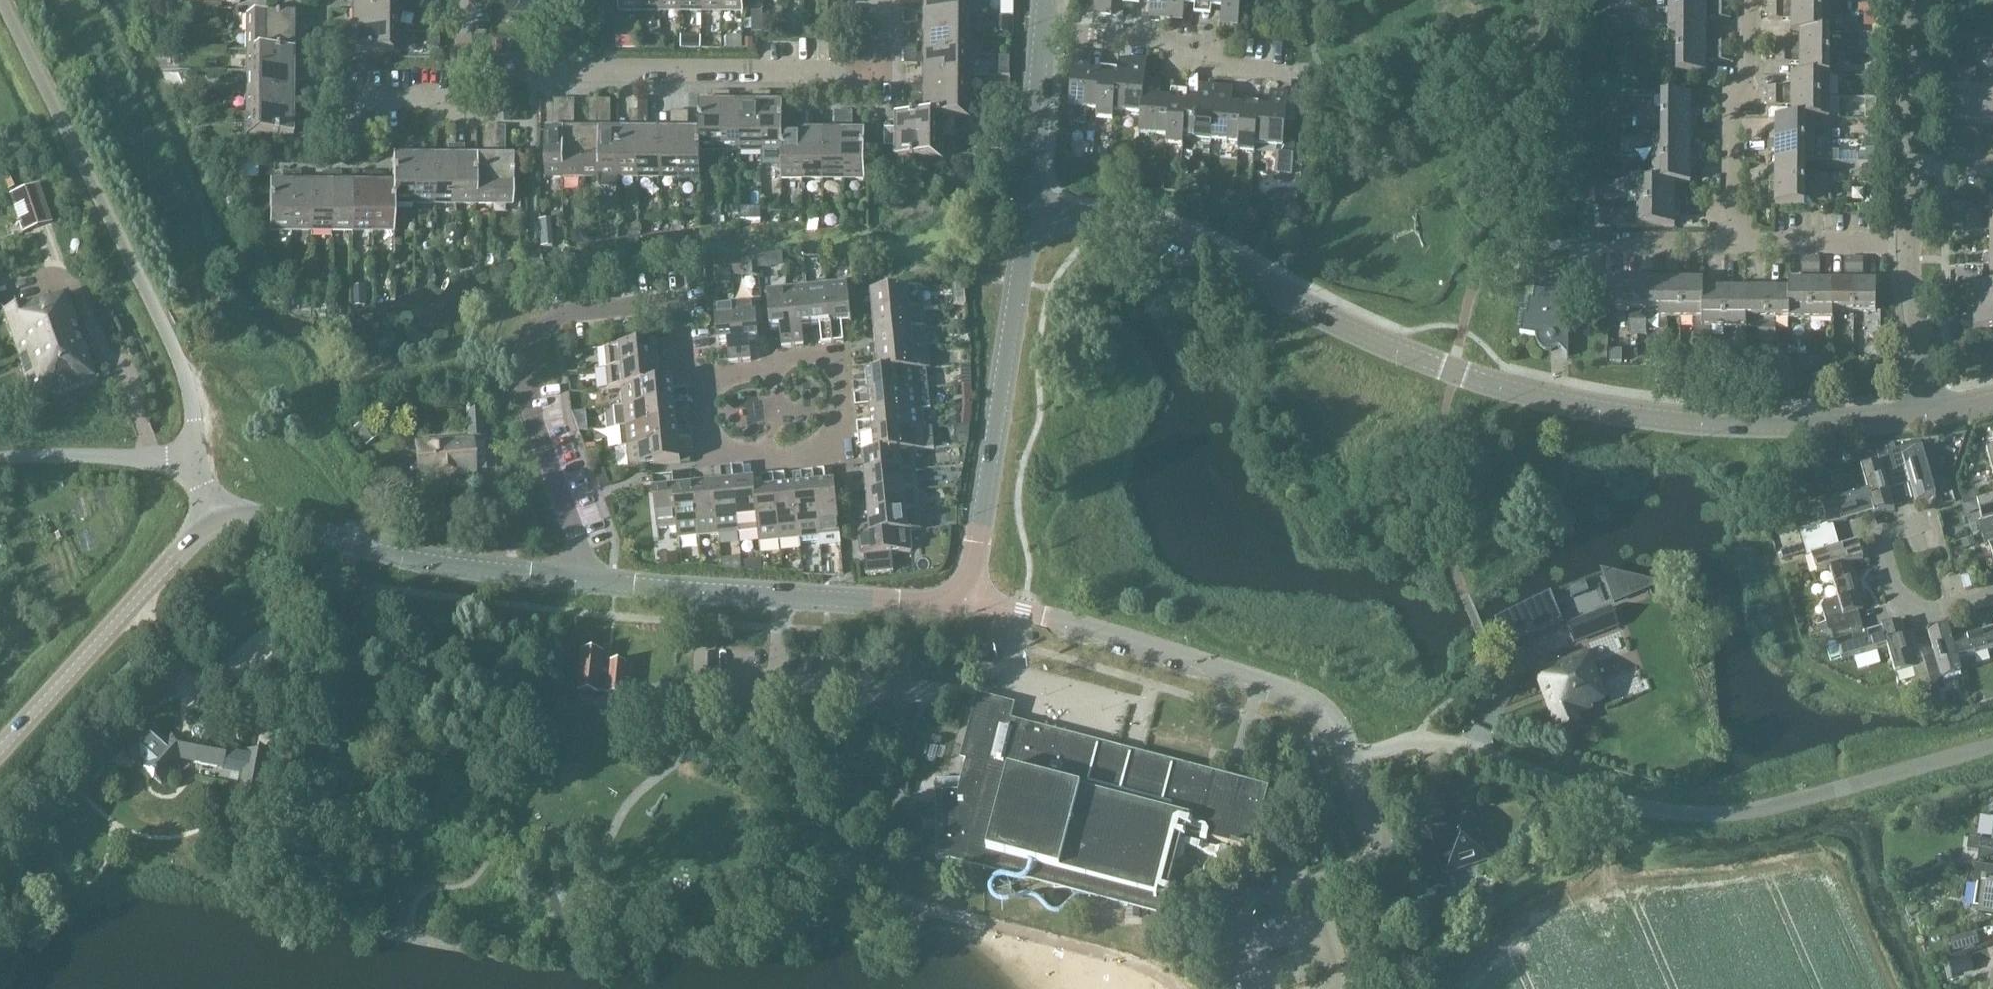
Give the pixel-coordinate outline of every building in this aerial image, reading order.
[(192,9),(203,9),(203,16),(211,16),(211,9),(220,9),(220,3),(239,3),(239,0),(192,0),(192,9)] [(350,11),(397,12),(397,0),(350,0),(350,11)] [(640,11),(640,0),(618,0),(618,11),(640,11)] [(660,0),(640,0),(640,11),(660,11),(660,0)] [(660,11),(680,12),(680,0),(660,0),(660,11)] [(701,12),(701,0),(680,0),(680,12),(701,12)] [(721,0),(701,0),(701,12),(721,12),(721,0)] [(743,0),(721,0),(721,12),(743,12),(743,0)] [(970,0),(923,0),(923,6),(904,6),(904,15),(917,15),(923,15),(970,15),(970,0)] [(1093,13),(1111,15),(1112,0),(1094,0),(1093,13)] [(1139,0),(1150,1),(1148,18),(1165,20),(1167,0),(1134,0),(1139,0)] [(1165,20),(1182,21),(1184,5),(1195,6),(1211,7),(1222,8),(1220,25),(1238,26),(1240,0),(1167,0),(1165,20)] [(1730,9),(1730,0),(1724,0),(1668,0),(1668,9),(1730,9)] [(1792,1),(1768,1),(1767,11),(1829,11),(1829,0),(1792,0),(1792,1)] [(1668,31),(1677,31),(1706,31),(1706,18),(1730,19),(1730,9),(1668,9),(1668,31)] [(397,12),(350,11),(350,23),(340,23),(340,32),(397,32),(397,12)] [(1829,11),(1767,11),(1767,20),(1791,20),(1791,33),(1800,33),(1829,33),(1829,11)] [(246,15),(246,34),(304,34),(304,26),(293,26),(293,15),(246,15)] [(917,15),(904,15),(904,24),(917,24),(917,15)] [(970,15),(923,15),(923,36),(970,36),(970,15)] [(513,29),(502,29),(502,46),(513,45),(513,29)] [(1677,31),(1676,52),(1729,53),(1730,43),(1706,43),(1706,31),(1677,31)] [(397,53),(397,32),(340,32),(340,41),(350,41),(350,53),(397,53)] [(1776,45),(1776,54),(1829,54),(1829,45),(1829,33),(1800,33),(1800,45),(1776,44),(1776,45)] [(304,43),(304,34),(246,34),(246,52),(293,54),(293,43),(304,43)] [(970,56),(970,36),(923,36),(923,56),(970,56)] [(904,56),(917,56),(917,47),(904,47),(904,56)] [(293,64),(293,54),(246,52),(246,73),(303,73),(303,64),(293,64)] [(1729,62),(1729,53),(1676,52),(1676,74),(1705,75),(1705,62),(1729,62)] [(1085,119),(1086,110),(1096,111),(1096,119),(1112,120),(1113,113),(1140,115),(1141,115),(1144,80),(1146,60),(1129,59),(1126,84),(1116,83),(1117,74),(1116,74),(1115,75),(1100,74),(1099,74),(1100,73),(1099,73),(1098,74),(1089,73),(1089,72),(1091,55),(1073,53),(1068,108),(1067,124),(1085,125),(1085,119)] [(1800,76),(1829,76),(1829,54),(1776,54),(1776,63),(1800,63),(1800,75),(1800,76)] [(970,56),(923,56),(917,56),(904,56),(904,65),(923,65),(922,76),(969,77),(970,56)] [(1957,129),(1966,130),(1967,69),(1958,69),(1958,88),(1959,88),(1959,93),(1944,93),(1944,122),(1957,123),(1957,129)] [(1975,69),(1967,69),(1966,130),(1975,130),(1975,123),(1988,123),(1988,93),(1987,93),(1974,93),(1974,88),(1975,88),(1975,69)] [(246,93),(293,94),(293,82),(303,82),(303,73),(246,73),(246,93)] [(1829,98),(1829,76),(1800,76),(1800,75),(1791,75),(1791,88),(1767,88),(1767,97),(1829,98)] [(904,88),(904,97),(969,97),(969,77),(922,76),(922,88),(904,88)] [(1183,139),(1210,142),(1215,87),(1198,85),(1197,102),(1186,101),(1170,99),(1159,98),(1161,82),(1144,80),(1141,115),(1140,115),(1138,135),(1166,138),(1165,146),(1182,147),(1183,139)] [(1232,88),(1215,87),(1210,142),(1238,144),(1237,152),(1254,154),(1255,146),(1281,148),(1281,155),(1276,154),(1274,172),(1291,173),(1295,131),(1284,130),(1288,93),(1270,92),(1269,108),(1258,107),(1242,106),(1231,105),(1232,88)] [(293,105),(293,94),(246,93),(246,114),(303,114),(303,105),(293,105)] [(700,150),(720,150),(720,93),(712,93),(712,103),(699,103),(699,131),(700,150)] [(741,150),(741,104),(729,104),(729,93),(720,93),(720,150),(741,150)] [(752,104),(741,104),(741,150),(761,150),(761,93),(752,93),(752,104)] [(770,94),(761,93),(761,150),(781,150),(782,150),(781,132),(782,132),(782,104),(770,104),(770,94)] [(1637,110),(1637,118),(1697,119),(1697,109),(1690,109),(1690,96),(1661,96),(1661,111),(1656,111),(1656,110),(1637,110)] [(969,119),(969,97),(904,97),(904,105),(922,106),(922,117),(942,118),(942,119),(969,119)] [(1829,98),(1767,97),(1767,106),(1791,106),(1791,118),(1791,119),(1828,119),(1837,119),(1837,98),(1829,98)] [(544,177),(563,177),(563,120),(563,100),(553,101),(552,120),(554,121),(554,130),(554,136),(545,136),(545,131),(544,130),(544,158),(544,177)] [(590,136),(581,136),(581,177),(599,177),(599,101),(588,101),(588,120),(590,120),(590,136)] [(617,188),(617,178),(617,131),(610,131),(610,101),(599,101),(599,177),(599,188),(617,188)] [(638,101),(638,131),(638,178),(658,178),(658,131),(647,131),(648,101),(638,101)] [(670,125),(679,125),(679,112),(670,112),(670,125)] [(679,112),(679,125),(688,125),(688,112),(679,112)] [(781,179),(802,179),(802,112),(793,112),(793,132),(782,132),(781,132),(782,150),(781,150),(781,179)] [(822,179),(822,132),(811,132),(811,112),(802,112),(802,179),(822,179)] [(834,132),(822,132),(822,179),(843,179),(843,112),(834,112),(834,132)] [(852,112),(843,112),(843,179),(864,179),(864,132),(852,132),(852,112)] [(638,113),(630,113),(630,126),(638,126),(638,113)] [(303,123),(303,114),(246,114),(246,135),(292,135),(292,123),(303,123)] [(942,139),(942,119),(942,118),(922,117),(895,117),(895,129),(884,129),(884,138),(942,139)] [(1697,128),(1697,119),(1637,118),(1637,127),(1656,127),(1656,126),(1661,126),(1661,139),(1661,140),(1690,140),(1690,128),(1697,128)] [(1837,119),(1828,119),(1791,119),(1791,118),(1775,118),(1775,131),(1768,131),(1768,141),(1813,141),(1813,127),(1818,127),(1818,128),(1837,128),(1837,119)] [(563,120),(563,177),(581,177),(581,136),(572,136),(572,120),(563,120)] [(617,131),(617,178),(638,178),(638,131),(617,131)] [(658,131),(658,178),(679,178),(679,131),(658,131)] [(699,131),(679,131),(679,178),(700,178),(700,150),(699,131)] [(941,160),(942,139),(884,138),(884,147),(894,147),(894,159),(941,160)] [(1690,152),(1690,140),(1661,140),(1661,139),(1629,139),(1629,149),(1647,149),(1647,148),(1652,148),(1652,161),(1697,162),(1697,153),(1690,152)] [(1829,141),(1813,141),(1768,141),(1768,150),(1775,150),(1775,162),(1804,162),(1804,163),(1837,163),(1838,163),(1838,152),(1829,153),(1829,141)] [(393,204),(413,204),(413,146),(405,146),(405,157),(392,157),(392,185),(393,185),(393,204)] [(434,204),(434,157),(422,157),(422,147),(413,146),(413,204),(434,204)] [(445,157),(434,157),(434,204),(454,204),(454,147),(446,147),(445,157)] [(473,204),(474,157),(463,157),(463,147),(454,147),(454,204),(473,204)] [(473,204),(493,204),(493,147),(484,147),(484,158),(474,157),(473,204)] [(502,147),(493,147),(493,204),(512,204),(512,158),(502,158),(502,147)] [(244,153),(244,171),(262,171),(262,153),(244,153)] [(1628,174),(1628,182),(1628,183),(1674,183),(1674,184),(1690,184),(1690,171),(1697,171),(1697,162),(1652,161),(1652,175),(1647,175),(1647,174),(1628,174)] [(1804,176),(1804,163),(1804,162),(1775,162),(1775,174),(1768,174),(1768,184),(1828,184),(1828,175),(1809,175),(1809,176),(1804,176)] [(1581,169),(1582,196),(1600,196),(1599,169),(1581,169)] [(269,231),(290,231),(290,173),(282,173),(282,184),(269,184),(269,231)] [(311,231),(311,184),(299,184),(299,173),(290,173),(290,231),(311,231)] [(311,231),(331,231),(331,174),(322,174),(322,184),(311,184),(311,231)] [(331,231),(351,231),(352,184),(340,184),(340,174),(331,174),(331,231)] [(372,232),(372,174),(363,174),(363,184),(352,184),(351,231),(372,232)] [(393,232),(393,204),(393,185),(392,185),(381,185),(381,174),(372,174),(372,232),(393,232)] [(1628,183),(1628,182),(1613,182),(1613,192),(1631,192),(1631,191),(1637,191),(1637,205),(1681,205),(1681,196),(1674,196),(1674,184),(1674,183),(1628,183)] [(1828,193),(1828,184),(1768,184),(1768,193),(1775,193),(1774,206),(1804,206),(1804,192),(1809,192),(1828,193)] [(37,185),(9,195),(22,233),(50,223),(37,185)] [(1288,190),(1287,202),(1295,203),(1296,191),(1288,190)] [(743,199),(742,211),(761,212),(762,199),(743,199)] [(1966,223),(1992,223),(1992,201),(1990,201),(1990,213),(1966,213),(1966,223)] [(1681,214),(1681,205),(1637,205),(1636,218),(1631,218),(1631,217),(1612,217),(1612,227),(1674,227),(1674,214),(1681,214)] [(1966,223),(1966,232),(1990,232),(1990,244),(1992,244),(1992,223),(1966,223)] [(1990,244),(1990,257),(1983,257),(1983,266),(1992,266),(1992,244),(1990,244)] [(1810,320),(1810,258),(1801,258),(1801,282),(1788,282),(1788,290),(1788,320),(1810,320)] [(1832,320),(1832,312),(1831,312),(1832,282),(1819,282),(1819,258),(1810,258),(1810,320),(1832,320)] [(1831,312),(1832,312),(1853,312),(1853,258),(1844,258),(1844,282),(1832,282),(1831,312)] [(1863,258),(1853,258),(1853,312),(1875,312),(1875,283),(1862,282),(1863,258)] [(1983,266),(1983,275),(1990,275),(1989,287),(1992,287),(1992,266),(1983,266)] [(1628,334),(1637,334),(1637,274),(1628,274),(1628,281),(1615,281),(1615,310),(1629,310),(1629,315),(1628,315),(1628,334)] [(1647,274),(1637,274),(1637,334),(1646,334),(1646,316),(1645,316),(1645,311),(1658,311),(1659,311),(1659,281),(1647,281),(1647,274)] [(1671,281),(1659,281),(1659,311),(1658,311),(1658,343),(1667,343),(1668,324),(1667,324),(1667,319),(1680,319),(1680,275),(1671,275),(1671,281)] [(1693,352),(1702,352),(1702,290),(1703,281),(1690,281),(1690,275),(1680,275),(1680,319),(1694,319),(1694,324),(1693,324),(1693,352)] [(847,282),(826,284),(832,343),(843,342),(841,324),(851,323),(847,282)] [(1522,314),(1519,333),(1536,335),(1536,349),(1548,354),(1550,354),(1548,351),(1555,347),(1566,354),(1566,357),(1568,357),(1568,284),(1567,284),(1567,286),(1552,286),(1535,283),(1532,299),(1528,299),(1526,315),(1522,314)] [(1702,290),(1702,352),(1710,352),(1710,333),(1710,328),(1723,328),(1724,283),(1714,283),(1714,290),(1702,290)] [(1746,352),(1746,319),(1745,319),(1745,290),(1733,290),(1733,283),(1724,283),(1723,328),(1737,328),(1737,333),(1736,333),(1736,352),(1746,352)] [(806,286),(810,327),(819,326),(821,345),(832,343),(826,284),(806,286)] [(1758,343),(1766,344),(1767,284),(1757,284),(1757,290),(1745,290),(1745,319),(1746,319),(1759,319),(1759,325),(1758,325),(1758,343)] [(1776,284),(1767,284),(1766,344),(1775,344),(1775,325),(1774,325),(1774,320),(1788,320),(1788,290),(1776,290),(1776,284)] [(801,328),(810,327),(806,286),(786,288),(792,347),(803,346),(801,328)] [(1989,287),(1974,287),(1974,300),(1967,300),(1967,309),(1992,309),(1992,287),(1989,287)] [(781,348),(792,347),(786,288),(766,290),(770,331),(780,330),(781,348)] [(870,294),(872,314),(924,309),(922,288),(870,294)] [(4,313),(9,328),(32,401),(96,380),(68,296),(50,302),(49,298),(4,313)] [(734,303),(739,363),(750,362),(748,343),(758,342),(754,301),(734,303)] [(729,364),(739,363),(734,303),(713,305),(717,346),(727,345),(729,364)] [(924,309),(872,314),(874,334),(926,329),(924,309)] [(1967,309),(1967,318),(1974,318),(1973,331),(1992,331),(1992,309),(1967,309)] [(215,327),(223,324),(219,315),(211,319),(215,327)] [(928,349),(926,329),(874,334),(876,354),(928,349)] [(604,349),(606,369),(658,364),(656,344),(604,349)] [(876,354),(878,373),(878,374),(926,369),(926,370),(930,369),(928,349),(876,354)] [(1620,350),(1608,350),(1608,362),(1620,362),(1620,350)] [(658,364),(606,369),(608,390),(620,389),(620,388),(660,384),(658,364)] [(928,389),(926,370),(926,369),(878,374),(878,373),(866,374),(867,384),(853,386),(854,396),(928,389)] [(672,382),(660,384),(620,388),(620,389),(622,408),(688,402),(687,390),(673,391),(672,382)] [(737,412),(758,411),(758,386),(737,386),(737,412)] [(870,415),(922,410),(930,409),(928,389),(854,396),(855,408),(869,407),(870,415)] [(480,402),(465,402),(467,439),(482,438),(480,402)] [(614,408),(616,429),(676,423),(675,415),(689,413),(688,402),(622,408),(614,408)] [(857,424),(858,436),(924,429),(922,410),(870,415),(871,423),(857,424)] [(618,448),(626,448),(692,441),(691,430),(677,431),(676,423),(616,429),(618,448)] [(873,447),(873,454),(874,455),(914,451),(926,450),(924,429),(858,436),(859,448),(873,447)] [(692,441),(626,448),(628,468),(680,463),(679,454),(693,453),(692,441)] [(418,477),(473,473),(471,442),(416,446),(418,477)] [(1890,455),(1897,479),(1898,483),(1908,480),(1915,503),(1935,497),(1920,444),(1912,445),(1889,452),(1890,455)] [(874,455),(873,454),(862,455),(864,476),(916,470),(914,451),(874,455)] [(1860,468),(1868,493),(1874,513),(1873,513),(1874,515),(1894,509),(1886,483),(1897,479),(1890,455),(1878,459),(1879,463),(1860,468)] [(743,467),(732,468),(738,534),(757,532),(758,532),(754,492),(755,492),(754,480),(745,481),(743,467)] [(721,483),(713,484),(718,536),(738,534),(732,468),(720,469),(721,483)] [(918,490),(916,470),(864,476),(866,496),(918,490)] [(824,471),(812,472),(819,538),(839,536),(834,484),(826,485),(824,471)] [(802,487),(794,488),(799,540),(819,538),(812,472),(801,473),(802,487)] [(779,542),(799,540),(794,488),(786,489),(784,475),(773,476),(779,542)] [(657,530),(677,528),(673,488),(674,488),(673,476),(651,478),(657,530)] [(762,491),(755,492),(754,492),(758,532),(757,532),(759,544),(779,542),(773,476),(761,477),(762,491)] [(713,484),(693,486),(698,538),(718,536),(713,484)] [(678,540),(698,538),(693,486),(674,488),(673,488),(677,528),(678,540)] [(918,490),(866,496),(868,515),(920,510),(918,490)] [(1822,506),(1828,525),(1828,526),(1832,525),(1873,513),(1874,513),(1868,493),(1822,506)] [(1992,531),(1992,498),(1976,503),(1982,522),(1978,523),(1981,535),(1992,531)] [(868,515),(870,535),(870,536),(910,531),(910,532),(922,531),(920,510),(868,515)] [(1835,536),(1832,525),(1828,526),(1828,525),(1800,533),(1803,545),(1831,537),(1835,536)] [(870,536),(870,535),(857,536),(859,557),(863,557),(865,575),(893,572),(891,554),(911,552),(910,532),(910,531),(870,536)] [(1981,535),(1985,546),(1989,545),(1992,560),(1992,531),(1981,535)] [(1831,537),(1803,545),(1807,557),(1811,556),(1816,575),(1829,571),(1829,570),(1849,564),(1850,565),(1863,561),(1857,541),(1834,547),(1831,537)] [(1863,611),(1850,565),(1849,564),(1829,570),(1829,571),(1837,599),(1824,603),(1821,608),(1828,632),(1853,625),(1849,614),(1863,611)] [(1619,626),(1612,609),(1567,626),(1574,644),(1619,626)] [(1507,616),(1500,620),(1510,645),(1517,642),(1507,616)] [(279,621),(274,648),(293,652),(299,624),(279,621)] [(1901,622),(1881,628),(1887,648),(1894,675),(1913,669),(1920,690),(1931,687),(1924,663),(1914,666),(1901,622)] [(1853,625),(1828,632),(1832,644),(1836,643),(1841,662),(1887,648),(1881,628),(1856,636),(1853,625)] [(1924,663),(1931,687),(1943,683),(1942,679),(1961,674),(1957,661),(1951,640),(1947,627),(1927,633),(1935,660),(1924,663)] [(1951,640),(1957,661),(1992,650),(1992,628),(1951,640)] [(582,651),(578,691),(599,693),(607,693),(606,694),(627,696),(629,681),(625,681),(626,665),(602,662),(603,653),(582,651)] [(1587,653),(1537,673),(1560,732),(1579,724),(1576,715),(1592,709),(1591,707),(1606,701),(1587,653)] [(980,702),(957,792),(936,792),(937,862),(950,861),(1092,898),(1160,916),(1182,831),(1252,849),(1268,788),(1235,779),(1224,776),(1143,755),(1128,751),(1011,721),(1015,705),(1013,705),(1011,710),(980,702)] [(180,763),(224,771),(228,748),(199,743),(201,741),(204,732),(195,730),(194,739),(189,745),(183,741),(171,740),(167,743),(147,725),(123,752),(131,759),(132,758),(135,761),(142,767),(138,771),(143,774),(146,771),(162,785),(180,763)] [(258,754),(248,752),(242,784),(263,788),(270,752),(259,750),(258,754)] [(914,800),(932,800),(933,784),(915,783),(914,800)] [(1449,820),(1430,826),(1440,860),(1437,861),(1430,841),(1411,847),(1427,896),(1446,890),(1442,875),(1444,874),(1445,875),(1492,860),(1477,808),(1449,815),(1449,820)] [(1975,866),(1973,884),(1982,885),(1978,915),(1992,917),(1992,868),(1975,866)] [(1975,933),(1949,941),(1953,952),(1979,944),(1975,933)]
